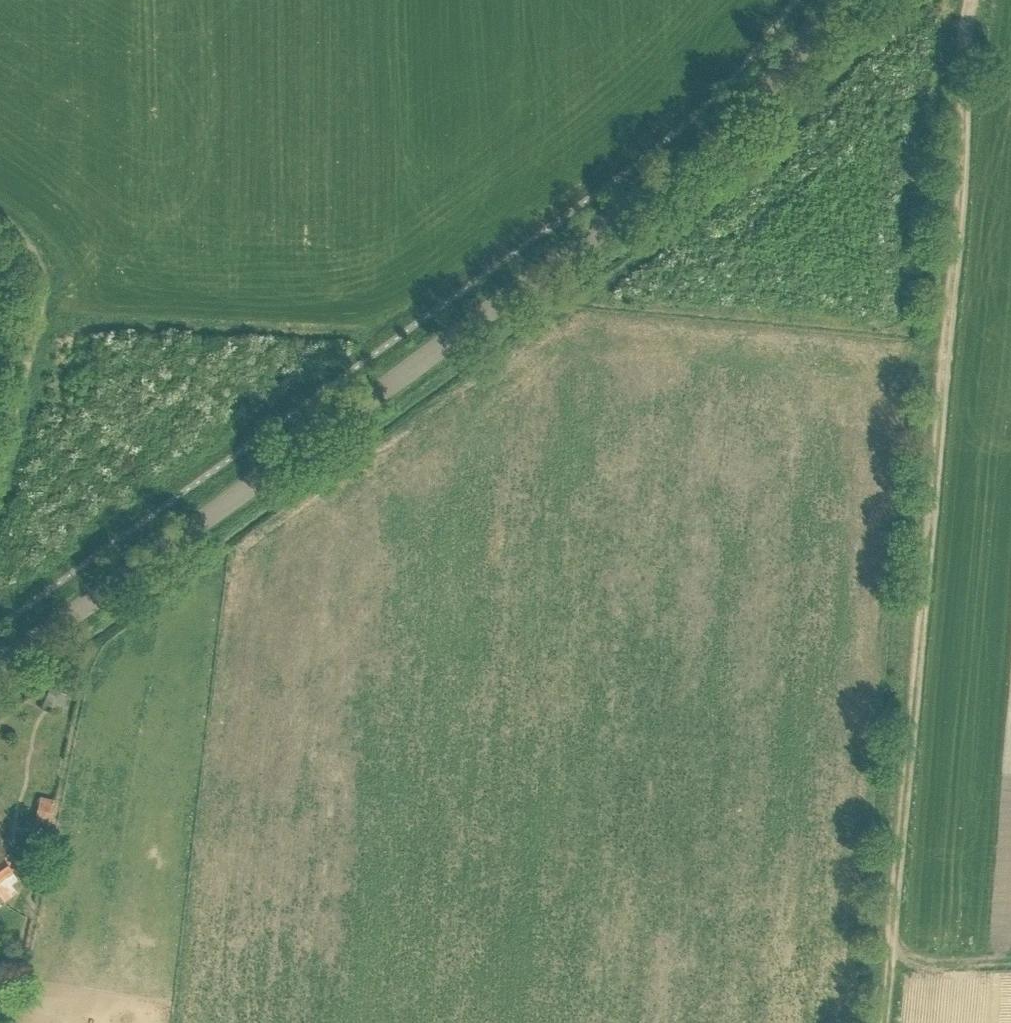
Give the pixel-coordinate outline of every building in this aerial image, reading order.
[(33,823),(48,826),(54,798),(39,795),(33,823)] [(11,871),(1,858),(8,853),(0,843),(2,841),(0,839),(0,880),(11,871)]
